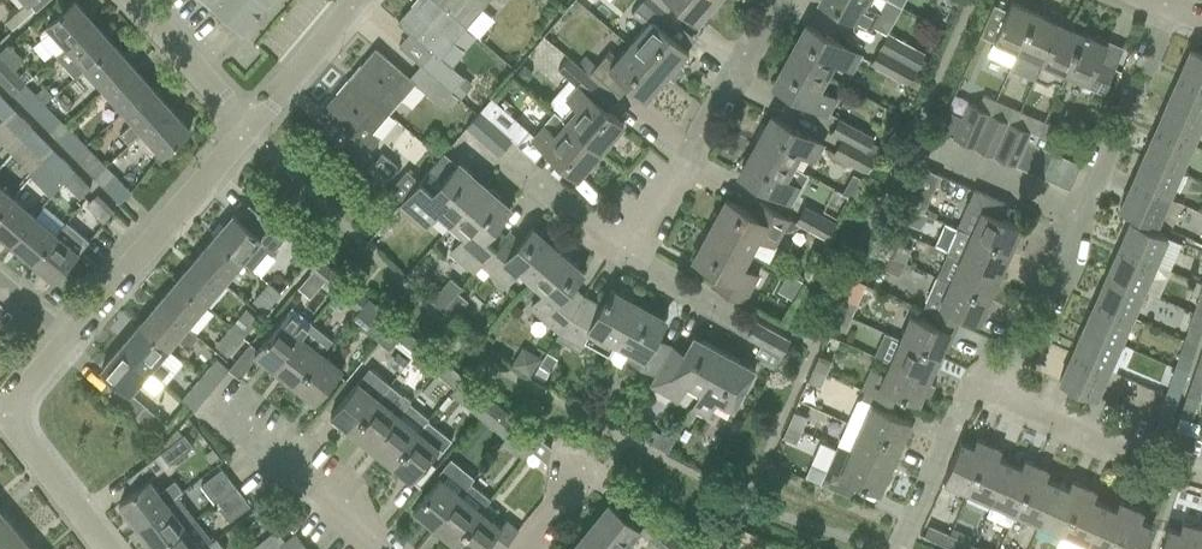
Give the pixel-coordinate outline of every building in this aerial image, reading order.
[(95,22),(75,0),(74,0),(47,24),(68,46),(95,22)] [(210,8),(211,8),(241,34),(242,33),(270,0),(201,0),(210,8)] [(435,0),(417,0),(398,22),(432,51),(421,64),(453,91),(464,77),(441,57),(466,27),(435,0)] [(466,27),(489,0),(435,0),(466,27)] [(652,0),(642,0),(632,12),(646,24),(630,42),(667,75),(689,50),(671,34),(680,24),(652,0)] [(680,24),(681,23),(666,10),(675,0),(652,0),(680,24)] [(698,20),(715,0),(676,0),(698,20)] [(871,28),(879,13),(864,5),(867,0),(821,0),(871,28)] [(993,41),(987,55),(1011,66),(1010,68),(1011,68),(1035,13),(1011,2),(1007,10),(993,41)] [(1035,13),(1011,68),(1035,78),(1062,15),(1050,10),(1047,18),(1035,13)] [(1062,15),(1035,78),(1046,83),(1053,80),(1060,82),(1064,72),(1065,73),(1082,33),(1071,29),(1075,21),(1062,15)] [(95,22),(68,46),(57,57),(75,78),(87,68),(114,44),(95,22)] [(806,25),(789,54),(826,75),(834,60),(851,70),(859,54),(806,25)] [(889,33),(881,48),(916,68),(925,53),(889,33)] [(1082,33),(1065,73),(1089,83),(1088,86),(1104,93),(1115,69),(1099,63),(1107,44),(1082,33)] [(588,73),(587,74),(597,83),(598,82),(610,68),(629,85),(645,99),(667,75),(630,42),(618,56),(609,49),(588,73)] [(133,66),(114,44),(87,68),(106,90),(133,66)] [(376,48),(349,79),(389,113),(414,83),(441,105),(453,91),(421,64),(410,77),(376,48)] [(916,68),(881,48),(872,63),(908,83),(916,68)] [(1201,86),(1201,53),(1191,48),(1178,76),(1201,86)] [(826,75),(789,54),(773,84),(827,114),(836,98),(818,88),(826,75)] [(585,55),(578,64),(583,69),(591,60),(585,55)] [(568,57),(558,69),(570,79),(578,86),(567,98),(578,107),(567,120),(566,121),(600,151),(623,124),(608,111),(594,99),(603,88),(604,87),(598,82),(597,83),(587,74),(588,73),(583,69),(578,64),(569,56),(568,57)] [(25,84),(0,59),(0,81),(13,95),(25,84)] [(524,64),(516,74),(526,83),(531,77),(531,69),(524,64)] [(152,87),(133,66),(106,90),(125,111),(152,87)] [(1178,76),(1167,102),(1201,118),(1201,86),(1178,76)] [(464,77),(453,91),(461,98),(472,85),(464,77)] [(389,113),(349,79),(323,110),(350,133),(343,141),(360,155),(367,147),(370,150),(380,139),(373,132),(389,113)] [(25,84),(13,95),(34,116),(55,97),(44,85),(35,95),(25,84)] [(152,87),(125,111),(134,121),(121,133),(132,146),(145,134),(172,110),(152,87)] [(987,123),(997,100),(983,94),(978,106),(968,102),(953,137),(975,147),(986,122),(987,123)] [(11,106),(0,95),(0,117),(11,106)] [(55,97),(34,116),(55,137),(65,126),(57,118),(66,109),(55,97)] [(491,98),(480,111),(501,128),(511,137),(522,125),(491,98)] [(1014,108),(997,100),(987,123),(986,122),(975,147),(993,155),(1014,108)] [(1167,102),(1155,128),(1192,145),(1201,123),(1201,118),(1167,102)] [(1014,108),(993,155),(1015,164),(1026,140),(1034,143),(1038,134),(1044,121),(1014,108)] [(190,130),(172,110),(145,134),(163,154),(190,130)] [(480,111),(466,127),(497,154),(511,137),(501,128),(480,111)] [(950,111),(943,129),(953,133),(960,115),(950,111)] [(17,112),(6,123),(23,140),(34,129),(17,112)] [(814,159),(822,143),(772,116),(756,145),(792,165),(800,152),(814,159)] [(874,136),(841,119),(832,135),(841,140),(842,139),(876,157),(882,147),(871,141),(874,136)] [(554,134),(544,125),(533,138),(578,177),(600,151),(566,121),(554,134)] [(1044,121),(1038,134),(1050,139),(1055,126),(1044,121)] [(85,146),(65,126),(55,137),(75,157),(85,146)] [(1192,145),(1155,128),(1143,155),(1181,171),(1192,145)] [(34,129),(23,140),(40,158),(51,147),(34,129)] [(842,139),(841,140),(834,153),(868,172),(876,157),(842,139)] [(1026,140),(1015,164),(1029,170),(1040,146),(1034,143),(1026,140)] [(1069,140),(1063,155),(1077,161),(1083,146),(1069,140)] [(756,145),(740,175),(790,202),(798,187),(800,188),(808,174),(792,165),(756,145)] [(106,168),(85,146),(75,157),(95,178),(106,168)] [(1040,146),(1029,170),(1043,176),(1053,152),(1040,146)] [(1067,157),(1053,152),(1043,176),(1056,182),(1067,157)] [(381,153),(371,167),(387,180),(398,167),(381,153)] [(58,154),(47,164),(64,182),(75,170),(58,154)] [(1143,155),(1132,181),(1169,197),(1181,171),(1143,155)] [(1080,163),(1067,157),(1056,182),(1069,188),(1080,163)] [(459,164),(439,186),(425,174),(420,181),(403,200),(398,205),(423,227),(438,209),(453,222),(485,186),(459,164)] [(923,167),(905,205),(923,213),(941,175),(923,167)] [(130,192),(106,168),(95,178),(120,203),(130,192)] [(406,169),(389,189),(403,200),(420,181),(406,169)] [(91,187),(75,170),(64,182),(80,198),(91,187)] [(842,192),(852,198),(863,180),(853,174),(842,192)] [(1169,197),(1132,181),(1120,208),(1157,225),(1169,197)] [(13,197),(0,185),(0,212),(13,197)] [(485,186),(453,222),(466,234),(451,251),(474,271),(481,263),(501,239),(491,230),(510,208),(485,186)] [(958,227),(957,229),(1009,251),(1020,226),(999,217),(1005,203),(974,189),(965,210),(978,215),(970,233),(958,227)] [(114,211),(97,194),(87,205),(104,221),(114,211)] [(13,197),(0,212),(0,233),(11,243),(35,215),(13,197)] [(775,245),(790,219),(759,202),(753,214),(726,200),(710,229),(750,251),(758,236),(775,245)] [(923,213),(905,205),(899,218),(908,222),(921,228),(926,215),(923,213)] [(233,214),(214,237),(242,261),(243,259),(253,268),(267,251),(271,255),(286,236),(252,207),(241,220),(233,214)] [(804,207),(796,222),(830,240),(838,226),(804,207)] [(57,234),(56,233),(35,215),(11,243),(33,262),(57,234)] [(1118,248),(1156,264),(1167,237),(1130,221),(1118,248)] [(56,233),(57,234),(33,262),(55,280),(79,253),(87,243),(64,224),(56,233)] [(502,238),(501,239),(481,263),(506,285),(520,269),(532,280),(558,250),(533,228),(515,249),(502,238)] [(750,251),(710,229),(693,259),(720,273),(713,286),(743,302),(758,276),(741,267),(750,251)] [(1009,251),(957,229),(948,251),(999,275),(1009,251)] [(242,261),(214,237),(195,259),(223,283),(242,261)] [(898,243),(892,256),(906,262),(911,249),(898,243)] [(299,248),(289,259),(301,269),(311,258),(310,257),(299,248)] [(1118,248),(1107,274),(1144,291),(1156,264),(1118,248)] [(558,250),(532,280),(545,291),(532,307),(561,332),(583,297),(582,296),(578,304),(565,293),(584,272),(558,250)] [(999,275),(948,251),(937,275),(989,298),(999,275)] [(892,256),(889,264),(886,269),(900,275),(906,262),(892,256)] [(223,283),(195,259),(176,281),(204,305),(223,283)] [(336,294),(347,281),(320,259),(309,272),(336,294)] [(1144,291),(1107,274),(1095,301),(1133,317),(1144,291)] [(989,298),(937,275),(923,308),(935,314),(934,314),(955,323),(959,314),(978,322),(989,298)] [(442,310),(462,287),(450,278),(430,301),(442,310)] [(176,281),(158,302),(186,326),(204,305),(176,281)] [(347,281),(336,294),(357,311),(368,298),(347,281)] [(265,312),(281,293),(269,283),(253,301),(265,312)] [(601,307),(583,297),(561,332),(561,333),(564,328),(611,354),(618,342),(638,305),(610,290),(601,307)] [(844,297),(838,311),(852,317),(858,304),(844,297)] [(1133,317),(1095,301),(1084,327),(1121,343),(1133,317)] [(186,326),(158,302),(139,324),(167,348),(176,338),(188,348),(198,336),(186,326)] [(638,305),(618,342),(631,349),(626,358),(655,373),(668,351),(653,343),(665,320),(638,305)] [(257,348),(254,352),(257,355),(275,369),(309,327),(312,323),(292,307),(288,311),(288,310),(280,320),(257,348)] [(230,327),(243,338),(259,319),(246,308),(230,327)] [(384,311),(376,321),(366,333),(378,342),(395,321),(384,311)] [(852,317),(838,311),(832,324),(847,330),(852,317)] [(1195,313),(1188,334),(1199,338),(1201,330),(1201,316),(1195,313)] [(911,314),(901,338),(940,356),(955,323),(934,314),(931,322),(911,314)] [(422,343),(395,321),(378,342),(389,351),(398,340),(414,353),(422,343)] [(757,321),(747,338),(748,338),(760,345),(781,356),(790,340),(757,321)] [(312,323),(309,327),(275,369),(295,386),(322,353),(333,340),(312,323)] [(139,324),(120,347),(148,370),(160,380),(162,383),(165,385),(184,362),(167,348),(139,324)] [(243,338),(230,327),(215,345),(228,356),(243,338)] [(1121,343),(1084,327),(1072,353),(1110,370),(1121,343)] [(655,373),(650,384),(678,399),(684,387),(686,383),(701,391),(703,392),(725,352),(694,335),(685,352),(683,356),(669,348),(668,351),(655,373)] [(940,356),(901,338),(890,362),(930,380),(940,356)] [(415,353),(431,365),(438,356),(423,343),(415,353)] [(148,370),(120,347),(101,369),(130,393),(148,370)] [(1176,368),(1188,372),(1195,351),(1184,347),(1176,368)] [(547,352),(539,365),(549,372),(557,359),(547,352)] [(699,396),(693,407),(694,408),(708,416),(714,405),(717,399),(734,408),(755,369),(748,365),(737,359),(725,352),(703,392),(701,391),(699,396)] [(322,353),(295,386),(316,402),(342,370),(322,353)] [(1110,370),(1072,353),(1060,381),(1098,397),(1110,370)] [(819,354),(813,367),(826,373),(832,360),(819,354)] [(228,368),(217,359),(201,377),(213,387),(228,368)] [(1198,361),(1190,383),(1201,386),(1201,363),(1198,361)] [(890,362),(884,374),(870,368),(861,388),(866,391),(891,402),(895,394),(919,404),(924,392),(931,395),(935,385),(929,382),(930,380),(890,362)] [(458,383),(464,377),(447,364),(438,375),(455,388),(458,383)] [(826,373),(813,367),(807,381),(820,386),(826,373)] [(369,368),(357,382),(330,414),(351,431),(389,384),(369,368)] [(1188,372),(1176,368),(1169,389),(1180,393),(1188,372)] [(213,387),(201,377),(187,394),(198,404),(213,387)] [(458,383),(455,388),(450,393),(467,407),(480,390),(474,385),(464,377),(458,383)] [(390,384),(389,384),(351,431),(372,448),(398,415),(409,402),(389,386),(390,384)] [(891,402),(866,391),(863,400),(857,402),(848,422),(901,445),(912,421),(888,411),(891,402)] [(1186,396),(1179,417),(1191,421),(1198,400),(1186,396)] [(489,425),(503,408),(492,399),(478,416),(489,425)] [(409,402),(398,415),(372,448),(392,465),(428,420),(427,420),(429,418),(409,402)] [(1169,427),(1176,406),(1164,402),(1157,423),(1169,427)] [(146,405),(136,417),(159,437),(169,425),(146,405)] [(788,424),(801,430),(807,417),(794,411),(788,424)] [(428,420),(392,465),(412,481),(439,448),(442,451),(451,439),(428,420)] [(901,445),(848,422),(838,446),(891,469),(901,445)] [(801,430),(788,424),(782,437),(796,443),(801,430)] [(528,429),(515,446),(527,455),(531,450),(540,439),(528,429)] [(185,435),(160,453),(169,464),(193,446),(185,435)] [(969,492),(990,445),(977,439),(974,447),(961,441),(944,480),(969,492)] [(990,445),(969,492),(992,502),(1010,463),(998,458),(1002,450),(990,445)] [(891,469),(838,446),(820,483),(850,496),(856,483),(880,494),(891,469)] [(1010,463),(992,502),(1016,513),(1037,466),(1025,460),(1021,468),(1010,463)] [(450,465),(440,477),(413,510),(433,526),(470,480),(450,465)] [(1050,471),(1037,466),(1016,513),(1039,523),(1057,484),(1046,479),(1050,471)] [(215,503),(237,487),(222,468),(201,484),(215,503)] [(150,480),(121,502),(122,504),(119,506),(119,509),(125,517),(128,517),(131,515),(139,525),(177,496),(183,491),(175,480),(159,492),(150,480)] [(470,480),(433,526),(454,543),(481,509),(491,497),(470,480)] [(1069,489),(1057,484),(1039,523),(1063,534),(1085,487),(1072,481),(1069,489)] [(237,487),(215,503),(229,521),(250,504),(237,487)] [(1085,487),(1063,534),(1087,545),(1105,505),(1094,500),(1097,492),(1085,487)] [(177,496),(139,525),(147,535),(144,538),(144,541),(149,548),(153,548),(155,546),(157,548),(195,519),(177,496)] [(1105,505),(1087,545),(1096,548),(1113,548),(1132,507),(1120,502),(1116,510),(1105,505)] [(454,543),(462,548),(484,548),(487,545),(492,548),(502,548),(518,529),(507,520),(502,526),(492,518),(497,512),(486,503),(481,509),(454,543)] [(586,532),(608,548),(621,548),(637,530),(660,548),(690,548),(682,543),(656,521),(634,503),(624,515),(609,503),(586,532)] [(1132,507),(1113,548),(1143,548),(1153,526),(1141,521),(1144,513),(1132,507)] [(0,510),(0,543),(16,529),(0,510)] [(157,548),(202,548),(212,541),(195,519),(157,548)] [(1196,527),(1183,523),(1180,531),(1168,528),(1162,548),(1190,548),(1196,527)] [(943,544),(948,533),(929,525),(924,536),(943,544)] [(1190,548),(1201,548),(1201,529),(1196,527),(1190,548)] [(731,548),(749,548),(755,535),(740,528),(731,548)] [(0,543),(0,548),(33,548),(16,529),(0,543)] [(250,548),(274,548),(285,541),(285,540),(276,529),(270,534),(250,548)] [(572,548),(608,548),(586,532),(572,548)] [(948,533),(943,544),(954,548),(964,548),(968,542),(948,533)] [(212,541),(202,548),(225,548),(217,538),(212,541)] [(274,548),(291,548),(285,541),(274,548)]
